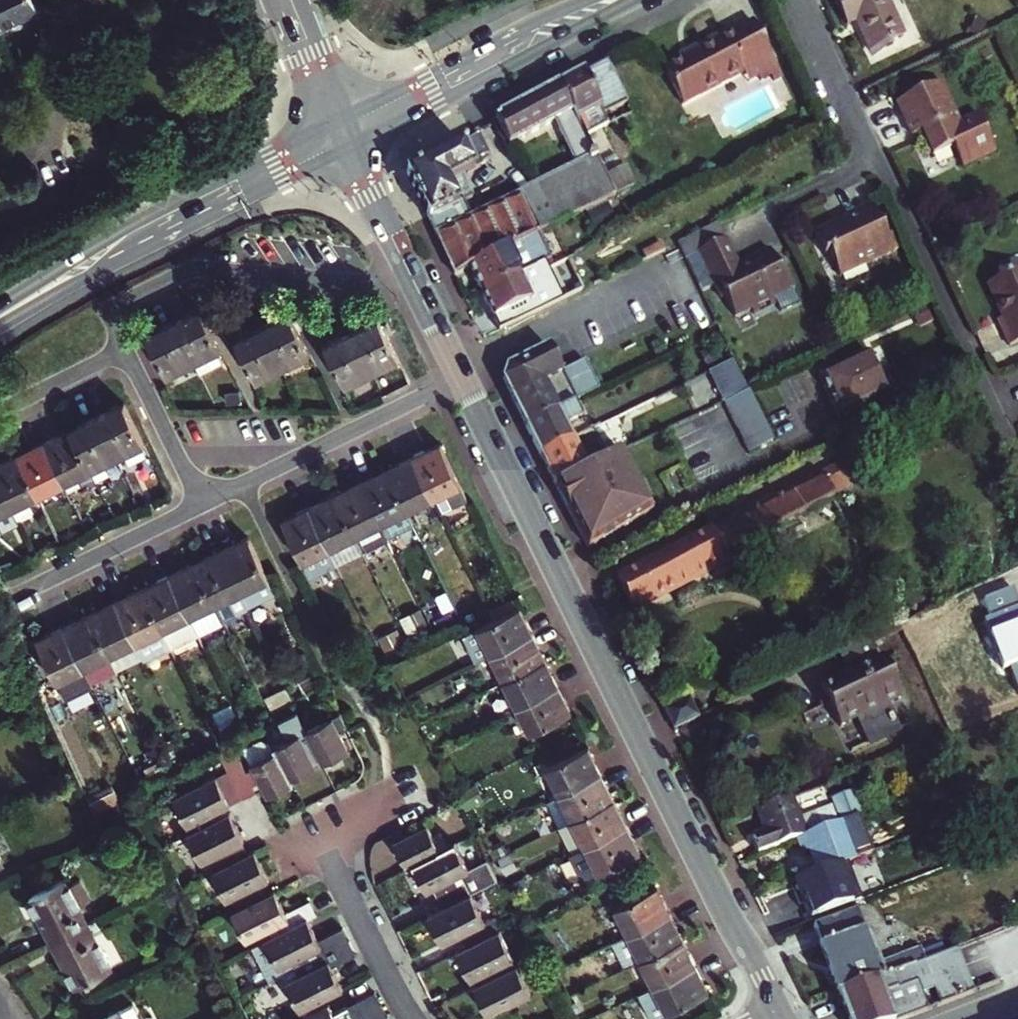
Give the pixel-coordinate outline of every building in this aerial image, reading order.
[(39,11),(34,0),(0,0),(0,30),(39,11)] [(848,26),(856,22),(871,53),(889,44),(899,65),(933,49),(915,11),(897,19),(888,0),(836,0),(848,26)] [(681,62),(662,72),(679,107),(750,72),(755,81),(774,72),(752,27),(719,43),(716,38),(692,50),(694,56),(681,62)] [(678,57),(681,62),(694,56),(692,50),(678,57)] [(559,87),(583,136),(608,125),(604,115),(627,104),(607,63),(559,87)] [(944,83),(898,104),(913,137),(923,133),(934,157),(955,148),(964,168),(998,153),(980,115),(962,122),(944,83)] [(454,275),(467,269),(500,253),(510,249),(547,231),(581,214),(614,198),(599,164),(596,159),(583,136),(559,87),(495,120),(508,145),(554,122),(577,168),(537,187),(515,198),(514,197),(480,213),(453,226),(448,218),(444,210),(459,203),(473,196),(462,176),(482,167),(479,160),(485,157),(477,139),(437,158),(406,173),(432,226),(454,275)] [(626,166),(607,175),(616,194),(635,184),(626,166)] [(838,225),(815,237),(826,259),(831,257),(841,279),(893,253),(870,206),(845,219),(846,221),(847,224),(839,228),(838,225)] [(715,284),(700,253),(727,240),(719,224),(676,245),(699,292),(715,284)] [(551,238),(547,231),(510,249),(523,274),(535,268),(545,263),(536,246),(551,238)] [(644,261),(663,251),(657,238),(638,248),(644,261)] [(727,240),(700,253),(715,284),(722,299),(726,297),(736,317),(752,309),(755,315),(776,304),(780,312),(798,304),(791,290),(794,288),(782,264),(778,266),(775,258),(771,252),(749,263),(752,268),(743,273),(740,268),(727,240)] [(480,295),(523,274),(510,249),(500,253),(467,269),(480,295)] [(749,263),(740,268),(743,273),(752,268),(749,263)] [(497,330),(582,290),(576,277),(547,291),(535,268),(523,274),(480,295),(497,330)] [(988,286),(1003,319),(998,321),(1010,347),(1017,343),(1017,273),(988,286)] [(200,310),(173,323),(193,364),(199,375),(211,369),(206,358),(220,351),(200,310)] [(289,315),(262,329),(282,370),(310,356),(289,315)] [(378,320),(351,333),(372,375),(399,362),(378,320)] [(193,364),(173,323),(146,337),(165,378),(193,364)] [(282,370),(262,329),(235,342),(255,383),(282,370)] [(324,347),(345,389),(372,375),(351,333),(324,347)] [(494,369),(510,398),(561,373),(546,343),(494,369)] [(888,398),(867,354),(846,364),(818,377),(838,421),(888,398)] [(747,391),(733,361),(708,374),(722,403),(747,391)] [(510,398),(525,427),(576,403),(598,392),(583,362),(561,373),(510,398)] [(772,441),(767,429),(761,417),(754,404),(748,391),(747,391),(722,403),(728,416),(734,429),(740,442),(746,453),(772,441)] [(122,403),(95,417),(116,459),(143,446),(122,403)] [(525,427),(540,456),(589,432),(576,403),(525,427)] [(116,459),(95,417),(69,430),(90,471),(116,459)] [(69,430),(43,442),(63,485),(90,471),(69,430)] [(554,484),(607,458),(593,430),(589,432),(540,456),(554,484)] [(43,442),(17,455),(37,498),(63,485),(43,442)] [(439,444),(412,457),(432,498),(440,513),(467,500),(459,485),(439,444)] [(116,459),(121,471),(149,457),(143,446),(116,459)] [(567,509),(586,545),(652,513),(622,451),(607,458),(554,484),(567,509)] [(0,463),(0,489),(16,522),(30,515),(25,503),(37,498),(17,455),(0,463)] [(432,498),(412,457),(387,470),(407,511),(432,498)] [(845,462),(821,474),(834,499),(858,487),(845,462)] [(407,511),(387,470),(361,483),(380,523),(386,536),(413,523),(407,511)] [(768,534),(834,499),(821,474),(720,527),(616,581),(632,612),(728,563),(728,562),(725,556),(734,552),(737,558),(739,561),(773,544),(768,534)] [(361,483),(334,495),(354,536),(360,549),(386,536),(380,523),(361,483)] [(0,489),(0,530),(1,532),(17,525),(16,522),(0,489)] [(354,536),(334,495),(308,508),(327,549),(354,536)] [(335,565),(327,549),(308,508),(281,521),(300,562),(308,578),(335,565)] [(267,579),(246,538),(220,551),(240,592),(247,606),(274,593),(267,579)] [(1005,562),(1010,570),(1017,566),(1017,547),(1010,551),(1005,562)] [(220,551),(193,564),(222,622),(236,616),(248,609),(247,606),(240,592),(220,551)] [(725,556),(728,562),(737,558),(734,552),(725,556)] [(193,564),(168,576),(197,635),(222,623),(222,622),(193,564)] [(197,635),(168,576),(141,589),(170,648),(197,635)] [(170,648),(141,589),(115,601),(142,657),(144,661),(170,648)] [(1012,590),(983,601),(990,621),(985,623),(1003,670),(1012,667),(1017,684),(1017,606),(1012,590)] [(89,614),(115,670),(142,657),(115,601),(89,614)] [(532,635),(519,608),(492,621),(467,633),(463,635),(476,662),(490,655),(532,635)] [(397,625),(404,640),(430,628),(423,613),(397,625)] [(89,614),(62,627),(90,683),(116,671),(115,670),(89,614)] [(897,626),(893,617),(873,626),(877,635),(897,626)] [(90,683),(62,627),(36,640),(65,700),(92,686),(90,683)] [(502,681),(544,660),(532,635),(490,655),(502,681)] [(883,707),(900,699),(883,659),(876,663),(865,641),(848,649),(838,654),(848,675),(819,688),(838,728),(858,719),(870,743),(895,732),(883,707)] [(515,709),(557,688),(544,660),(502,681),(515,709)] [(309,676),(290,686),(295,696),(315,686),(309,676)] [(731,690),(736,701),(747,696),(742,685),(731,690)] [(293,703),(286,688),(264,699),(272,714),(293,703)] [(570,714),(557,688),(515,709),(528,734),(570,714)] [(688,700),(662,711),(671,730),(697,719),(688,700)] [(286,740),(271,747),(273,753),(276,751),(290,779),(320,763),(304,731),(295,712),(277,721),(286,740)] [(331,717),(304,731),(320,763),(347,750),(336,729),(344,725),(338,713),(331,717)] [(201,734),(188,741),(195,753),(207,747),(201,734)] [(273,753),(271,747),(269,743),(245,755),(252,768),(245,772),(231,744),(219,750),(217,750),(227,769),(241,797),(255,790),(251,783),(258,780),(261,787),(266,798),(293,784),(290,779),(276,751),(273,753)] [(558,796),(600,776),(587,747),(544,767),(558,796)] [(171,797),(185,825),(224,805),(241,797),(227,769),(171,797)] [(558,796),(544,803),(556,829),(570,822),(613,801),(600,776),(558,796)] [(805,835),(791,798),(758,810),(766,833),(752,838),(757,853),(796,838),(805,835)] [(556,829),(569,855),(626,827),(613,801),(570,822),(556,829)] [(228,812),(185,833),(206,875),(210,873),(209,871),(233,860),(227,849),(242,841),(228,812)] [(872,853),(857,815),(805,835),(796,838),(802,854),(807,852),(816,875),(872,853)] [(406,868),(412,865),(412,864),(439,850),(439,849),(426,824),(402,837),(399,830),(390,834),(393,841),(392,842),(406,868)] [(499,825),(483,833),(487,841),(503,834),(499,825)] [(626,827),(569,855),(582,881),(639,854),(626,827)] [(412,864),(412,865),(425,890),(432,887),(442,906),(442,907),(470,893),(469,892),(496,879),(488,862),(487,860),(468,870),(454,841),(439,849),(439,850),(412,864)] [(267,880),(252,850),(247,852),(233,860),(209,871),(210,873),(224,900),(228,898),(234,910),(262,895),(257,885),(267,880)] [(507,853),(497,858),(503,870),(513,865),(507,853)] [(38,913),(52,941),(87,923),(78,905),(91,899),(78,873),(65,880),(63,877),(28,895),(31,899),(23,903),(30,917),(38,913)] [(668,914),(655,888),(613,909),(625,935),(668,914)] [(234,910),(230,912),(244,941),(267,929),(271,936),(306,919),(316,914),(308,900),(283,912),(272,891),(262,895),(234,910)] [(460,933),(466,945),(467,947),(498,931),(498,929),(492,918),(484,922),(470,893),(442,907),(442,906),(426,914),(441,943),(460,933)] [(811,925),(838,994),(924,961),(919,947),(882,961),(877,950),(872,951),(855,908),(811,925)] [(668,914),(625,935),(611,942),(624,968),(639,961),(681,939),(675,927),(668,914)] [(268,982),(294,969),(348,942),(341,928),(341,927),(317,940),(306,919),(271,936),(250,947),(268,982)] [(87,923),(52,941),(76,987),(111,968),(87,923)] [(466,945),(455,951),(470,980),(488,971),(491,977),(491,979),(510,969),(509,968),(506,962),(513,960),(498,931),(467,947),(466,945)] [(681,939),(639,961),(651,986),(694,966),(681,939)] [(348,942),(294,969),(297,975),(284,981),(299,1011),(342,989),(331,966),(354,955),(348,942)] [(838,994),(847,1018),(902,1018),(966,994),(950,951),(924,961),(838,994)] [(473,986),(486,1014),(511,1002),(530,993),(515,965),(509,968),(510,969),(491,979),(491,977),(473,986)] [(639,993),(651,1018),(654,1018),(707,993),(694,966),(651,986),(639,993)] [(381,1007),(373,991),(331,1013),(326,1003),(295,1018),(357,1018),(381,1007)] [(381,1007),(357,1018),(386,1018),(381,1007)] [(99,1018),(122,1018),(117,1010),(99,1018)]
